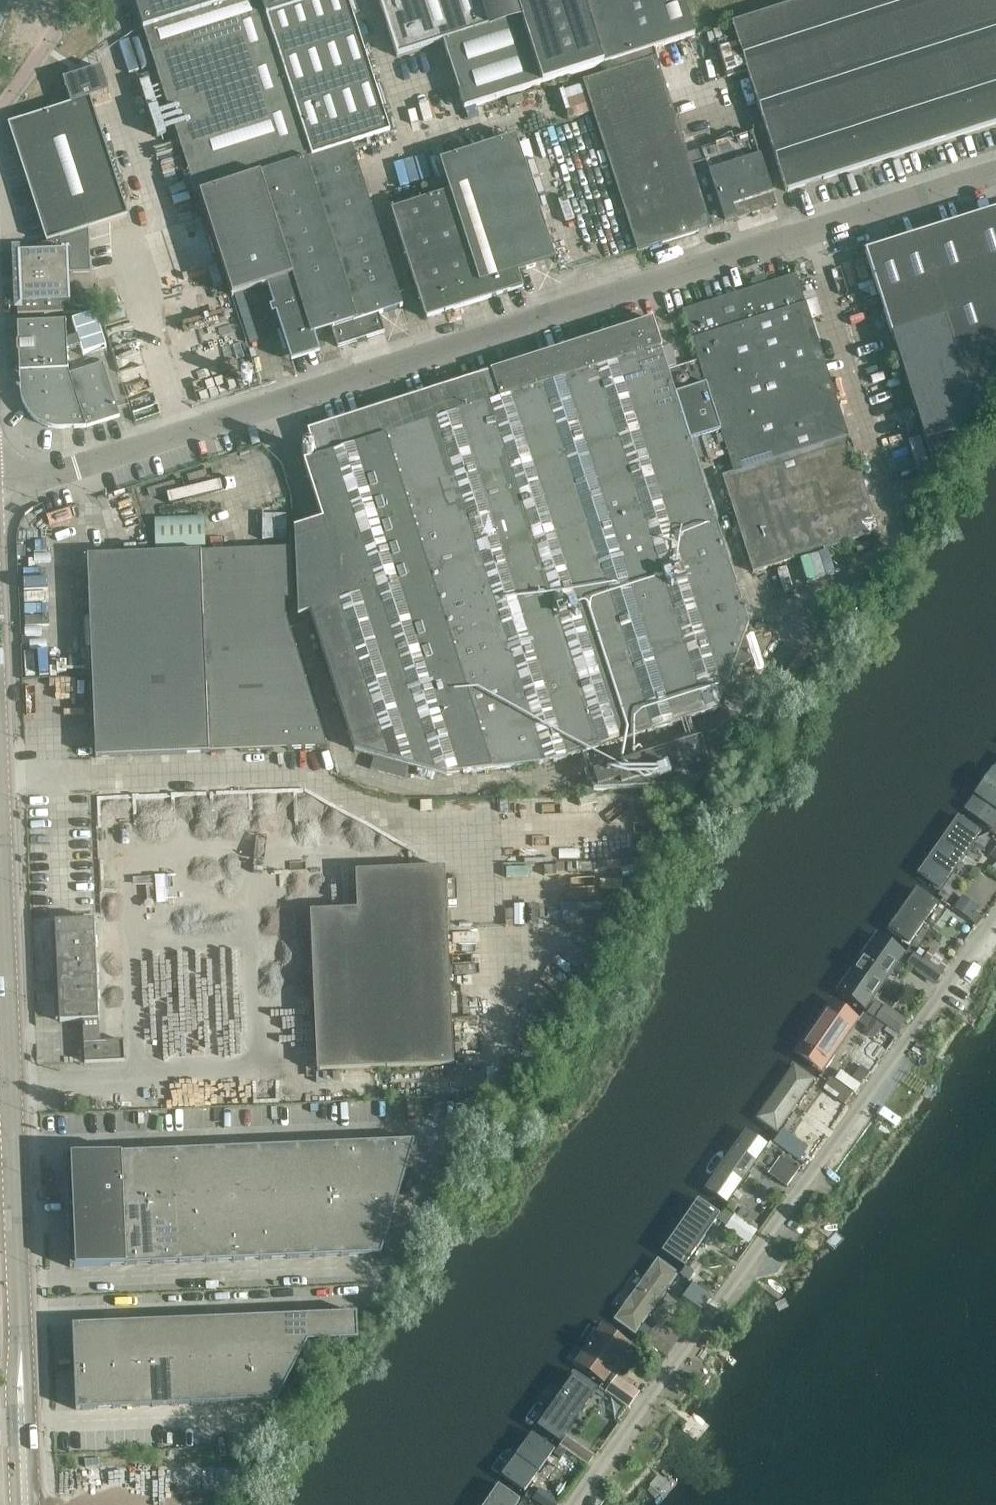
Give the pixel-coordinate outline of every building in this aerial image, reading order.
[(196,196),(200,195),(351,147),(390,133),(347,0),(151,0),(135,5),(143,30),(196,196)] [(543,85),(515,0),(379,0),(398,58),(443,43),(465,110),(543,85)] [(543,85),(695,36),(683,0),(515,0),(543,85)] [(733,24),(786,192),(995,125),(995,0),(809,0),(733,24)] [(583,81),(637,252),(711,228),(725,224),(776,207),(753,134),(688,154),(657,58),(583,81)] [(63,80),(71,106),(90,100),(109,94),(101,68),(100,68),(100,69),(64,80),(63,80)] [(128,219),(90,100),(71,106),(9,126),(47,244),(62,239),(62,240),(128,219)] [(391,211),(426,319),(522,288),(517,273),(554,261),(515,138),(439,162),(449,192),(391,211)] [(351,147),(200,195),(232,298),(270,287),(293,361),(317,353),(311,334),(332,327),(338,347),(384,332),(379,315),(402,308),(351,147)] [(865,253),(932,463),(938,460),(953,440),(952,436),(958,434),(995,379),(995,211),(865,253)] [(18,316),(65,314),(62,240),(62,239),(47,244),(15,254),(18,316)] [(682,312),(698,362),(720,432),(734,474),(723,478),(754,574),(880,534),(796,275),(765,285),(763,282),(756,284),(756,288),(682,312)] [(74,319),(84,354),(109,346),(99,312),(74,319)] [(720,432),(698,362),(668,371),(660,349),(661,348),(652,321),(490,373),(437,391),(340,422),(308,432),(316,459),(304,463),(323,522),(295,530),(298,619),(311,614),(354,751),(447,776),(556,762),(718,711),(735,666),(753,660),(746,634),(750,625),(690,441),(720,432)] [(17,325),(19,396),(22,404),(27,413),(32,419),(39,424),(46,427),(56,430),(86,428),(119,417),(102,365),(69,375),(67,371),(65,323),(17,325)] [(290,538),(290,512),(265,512),(265,538),(290,538)] [(291,551),(200,554),(88,557),(96,758),(208,753),(327,749),(285,618),(285,600),(293,600),(291,551)] [(593,775),(598,790),(681,788),(715,778),(703,738),(640,757),(642,761),(593,775)] [(964,811),(993,831),(995,826),(995,765),(964,811)] [(979,832),(957,816),(916,875),(939,891),(979,832)] [(310,912),(317,1073),(318,1073),(318,1072),(453,1066),(449,974),(446,867),(355,871),(357,910),(310,912)] [(917,887),(888,930),(911,946),(940,903),(917,887)] [(342,892),(310,893),(310,905),(343,904),(342,892)] [(962,897),(953,909),(970,922),(979,909),(962,897)] [(95,920),(55,922),(55,923),(56,923),(59,979),(58,979),(58,993),(59,993),(61,1021),(59,1021),(59,1022),(83,1021),(85,1063),(125,1062),(125,1060),(124,1060),(124,1043),(124,1041),(100,1042),(95,920)] [(907,955),(878,934),(837,992),(866,1013),(907,955)] [(930,951),(923,960),(943,974),(949,965),(930,951)] [(914,955),(906,966),(935,986),(943,975),(914,955)] [(860,1022),(834,1003),(796,1058),(822,1076),(860,1022)] [(883,1008),(874,1021),(897,1036),(905,1023),(883,1008)] [(819,1080),(794,1063),(754,1120),(779,1138),(819,1080)] [(851,1073),(844,1083),(856,1092),(864,1082),(851,1073)] [(830,1079),(822,1092),(842,1106),(851,1093),(830,1079)] [(770,1147),(747,1131),(704,1193),(727,1208),(770,1147)] [(783,1132),(774,1144),(799,1162),(808,1150),(783,1132)] [(415,1142),(356,1144),(357,1172),(407,1170),(415,1142)] [(339,1193),(339,1201),(358,1200),(357,1172),(356,1144),(337,1145),(339,1193)] [(339,1193),(337,1145),(317,1146),(319,1193),(339,1193)] [(312,1194),(319,1193),(317,1146),(298,1147),(299,1194),(312,1194)] [(299,1194),(298,1147),(278,1148),(280,1195),(285,1195),(299,1194)] [(258,1148),(239,1149),(241,1196),(258,1196),(260,1196),(258,1148)] [(280,1195),(278,1148),(258,1148),(260,1196),(280,1195)] [(241,1196),(239,1149),(219,1150),(221,1197),(231,1197),(241,1196)] [(219,1150),(200,1151),(201,1198),(204,1198),(221,1197),(219,1150)] [(201,1198),(200,1151),(180,1152),(181,1173),(182,1199),(201,1198)] [(160,1152),(141,1153),(143,1200),(150,1200),(162,1199),(160,1152)] [(182,1199),(181,1173),(180,1152),(160,1152),(162,1199),(177,1199),(182,1199)] [(143,1200),(141,1153),(121,1154),(122,1181),(123,1201),(143,1200)] [(122,1181),(121,1154),(66,1156),(67,1183),(122,1181)] [(782,1157),(768,1176),(786,1189),(800,1170),(782,1157)] [(398,1199),(407,1170),(357,1172),(358,1200),(398,1199)] [(122,1181),(67,1183),(68,1211),(123,1209),(123,1201),(122,1181)] [(312,1194),(314,1258),(341,1257),(340,1229),(339,1201),(339,1193),(319,1193),(312,1194)] [(287,1259),(314,1258),(312,1194),(299,1194),(285,1195),(287,1259)] [(258,1196),(260,1260),(287,1259),(285,1195),(280,1195),(260,1196),(258,1196)] [(233,1261),(260,1260),(258,1196),(241,1196),(231,1197),(233,1261)] [(206,1262),(233,1261),(231,1197),(221,1197),(204,1198),(206,1262)] [(723,1214),(699,1197),(661,1250),(686,1267),(723,1214)] [(206,1262),(204,1198),(201,1198),(182,1199),(177,1199),(179,1264),(206,1262)] [(150,1200),(152,1265),(179,1264),(177,1199),(162,1199),(150,1200)] [(398,1199),(358,1200),(339,1201),(340,1229),(362,1228),(390,1227),(398,1199)] [(123,1201),(123,1209),(124,1237),(126,1266),(152,1265),(150,1200),(143,1200),(123,1201)] [(68,1211),(69,1239),(124,1237),(123,1209),(68,1211)] [(734,1217),(725,1229),(748,1246),(757,1234),(734,1217)] [(390,1227),(362,1228),(340,1229),(341,1257),(381,1255),(390,1227)] [(69,1239),(70,1262),(70,1268),(126,1266),(124,1237),(69,1239)] [(682,1274),(659,1258),(613,1322),(636,1338),(682,1274)] [(357,1314),(307,1316),(308,1343),(357,1341),(358,1341),(357,1314)] [(307,1316),(286,1317),(288,1359),(299,1359),(307,1343),(308,1343),(307,1316)] [(286,1317),(267,1318),(268,1360),(288,1359),(286,1317)] [(267,1318),(247,1319),(249,1361),(268,1360),(267,1318)] [(228,1319),(208,1320),(210,1363),(229,1362),(228,1319)] [(247,1319),(228,1319),(229,1362),(249,1361),(247,1319)] [(208,1320),(188,1321),(190,1363),(210,1363),(208,1320)] [(188,1321),(169,1322),(171,1364),(190,1363),(188,1321)] [(151,1365),(171,1364),(169,1322),(149,1323),(151,1365)] [(151,1365),(149,1323),(130,1324),(131,1366),(151,1365)] [(74,1368),(112,1367),(110,1324),(73,1326),(74,1368)] [(131,1366),(130,1324),(110,1324),(112,1367),(131,1366)] [(634,1345),(605,1324),(575,1366),(604,1387),(634,1345)] [(657,1325),(643,1343),(665,1359),(678,1341),(657,1325)] [(299,1359),(288,1359),(268,1360),(249,1361),(251,1403),(277,1402),(299,1359)] [(249,1361),(229,1362),(231,1404),(251,1403),(249,1361)] [(229,1362),(210,1363),(212,1405),(231,1404),(229,1362)] [(190,1363),(171,1364),(172,1406),(192,1406),(190,1363)] [(210,1363),(190,1363),(192,1406),(212,1405),(210,1363)] [(171,1364),(151,1365),(153,1407),(172,1406),(171,1364)] [(151,1365),(131,1366),(133,1408),(153,1407),(151,1365)] [(133,1408),(131,1366),(112,1367),(114,1409),(133,1408)] [(74,1368),(76,1411),(114,1409),(112,1367),(74,1368)] [(616,1378),(605,1394),(628,1409),(639,1394),(616,1378)] [(595,1398),(576,1385),(544,1430),(562,1444),(595,1398)] [(557,1452),(534,1435),(506,1474),(529,1491),(557,1452)] [(499,1482),(480,1504),(521,1504),(524,1501),(499,1482)] [(532,1502),(536,1504),(558,1504),(559,1504),(539,1491),(532,1502)]
